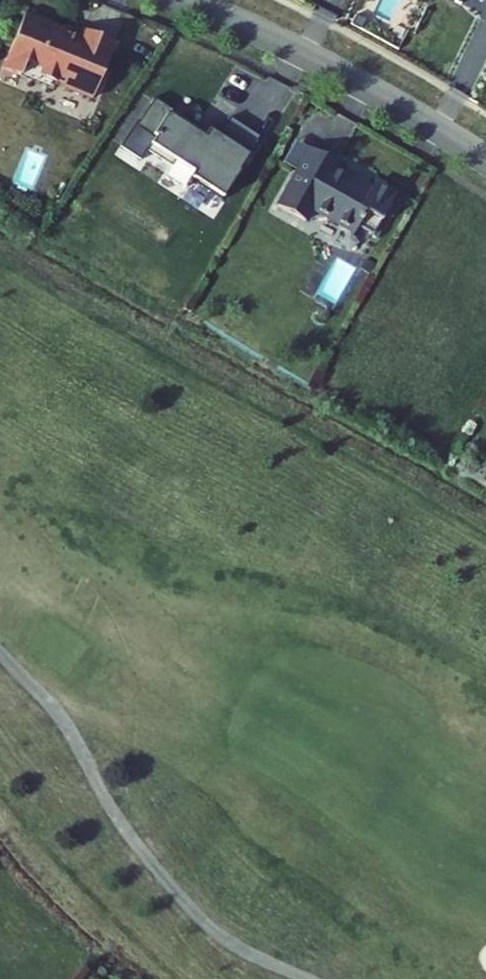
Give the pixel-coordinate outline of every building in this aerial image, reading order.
[(32,3),(9,59),(37,70),(46,67),(99,88),(121,32),(90,20),(87,29),(71,23),(72,19),(32,3)] [(202,124),(158,96),(141,122),(160,134),(151,148),(176,164),(180,157),(198,169),(193,176),(226,197),(245,168),(243,167),(253,152),(250,150),(260,134),(232,117),(222,132),(213,126),(209,134),(199,128),(202,124)] [(284,164),(300,173),(312,151),(297,142),(284,164)] [(339,166),(312,151),(300,173),(280,208),(307,223),(314,210),(357,234),(360,228),(375,237),(398,195),(377,183),(372,191),(371,194),(358,187),(359,184),(336,171),(339,166)]
